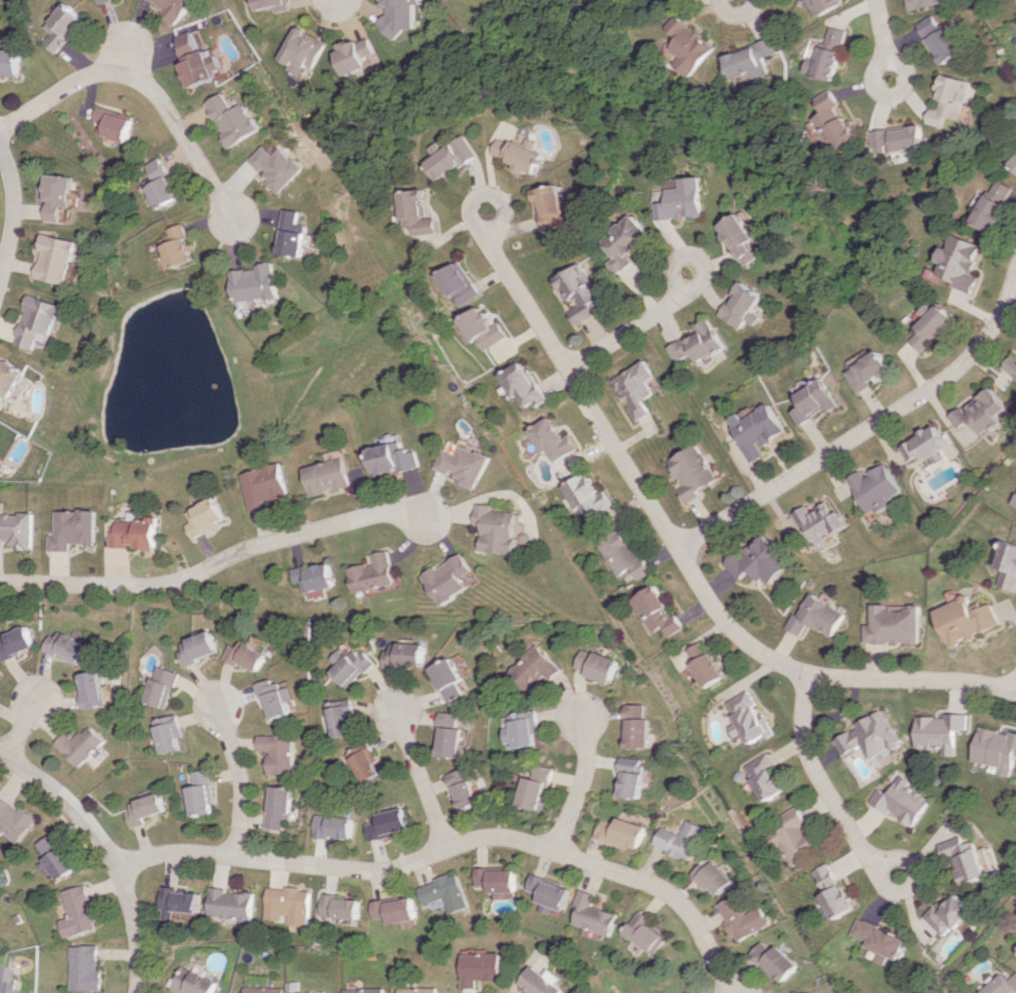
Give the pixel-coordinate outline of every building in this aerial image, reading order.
[(176,23),(197,0),(151,0),(176,23)] [(289,10),(288,0),(253,0),(254,10),(273,7),(273,12),(289,10)] [(387,27),(392,27),(393,32),(418,31),(418,4),(425,4),(424,0),(386,0),(387,27)] [(839,0),(809,0),(816,17),(841,6),(839,0)] [(944,0),(908,0),(910,9),(944,3),(944,0)] [(86,21),(68,2),(44,25),(51,34),(43,42),(53,52),(86,21)] [(695,77),(721,47),(683,14),(672,27),(684,38),(676,47),(686,56),(680,64),(695,77)] [(919,22),(942,65),(964,54),(948,23),(941,27),(934,14),(919,22)] [(285,70),(300,77),(306,65),(314,69),(327,41),(296,26),(280,59),(288,63),(285,70)] [(848,30),(828,26),(822,59),(810,56),(807,74),(837,80),(848,30)] [(175,36),(191,87),(217,79),(214,68),(221,66),(217,53),(208,56),(206,49),(200,51),(193,31),(175,36)] [(336,48),(347,76),(371,66),(368,57),(379,53),(372,34),(336,48)] [(729,55),(737,78),(762,70),(764,76),(774,72),(769,58),(781,53),(776,39),(729,55)] [(17,77),(20,52),(0,49),(0,76),(17,77)] [(972,80),(945,73),(932,124),(947,127),(950,116),(963,120),(972,80)] [(860,139),(843,106),(834,89),(818,98),(827,113),(818,118),(837,152),(860,139)] [(260,129),(244,102),(233,109),(223,92),(205,103),(231,147),(260,129)] [(132,118),(96,107),(91,121),(97,123),(94,133),(125,142),(132,118)] [(893,151),(927,148),(925,125),(875,129),(877,147),(893,145),(893,151)] [(480,157),(468,135),(442,148),(439,142),(429,147),(435,157),(427,161),(437,180),(480,157)] [(493,155),(538,174),(546,156),(535,151),(539,140),(531,137),(528,145),(515,139),(513,143),(501,138),(493,155)] [(304,168),(281,147),(273,155),(263,146),(249,161),(263,174),(261,176),(280,194),(304,168)] [(156,158),(143,166),(150,177),(141,182),(158,209),(180,196),(156,158)] [(72,175),(46,174),(44,219),(60,220),(61,207),(70,207),(72,175)] [(705,216),(701,176),(681,178),(682,188),(667,189),(669,202),(656,203),(658,220),(705,216)] [(998,178),(977,223),(998,233),(1015,194),(1015,186),(998,178)] [(536,188),(541,230),(567,226),(565,210),(573,208),(571,193),(562,194),(561,185),(536,188)] [(399,191),(403,227),(414,225),(415,235),(438,232),(437,217),(428,218),(424,189),(399,191)] [(278,253),(304,257),(309,225),(298,223),(300,211),(286,208),(278,253)] [(762,257),(753,243),(759,239),(742,212),(720,226),(746,267),(762,257)] [(602,239),(616,257),(608,263),(618,276),(635,262),(630,256),(652,238),(633,214),(602,239)] [(171,268),(195,260),(181,224),(167,229),(170,235),(160,239),(171,268)] [(975,294),(982,276),(975,274),(986,245),(955,233),(949,247),(944,245),(938,261),(943,263),(939,274),(956,280),(954,286),(975,294)] [(35,278),(67,284),(75,241),(44,234),(35,278)] [(279,296),(273,261),(257,264),(258,267),(231,272),(236,303),(279,296)] [(456,307),(479,295),(461,261),(438,273),(456,307)] [(555,276),(566,301),(574,297),(578,305),(568,310),(575,325),(597,315),(591,301),(599,297),(583,263),(555,276)] [(722,314),(742,328),(748,320),(756,325),(763,316),(756,311),(766,296),(745,281),(722,314)] [(63,305),(31,295),(16,343),(36,350),(38,343),(50,347),(63,305)] [(958,319),(942,302),(935,310),(929,303),(917,315),(925,324),(909,338),(921,352),(958,319)] [(460,317),(479,352),(506,337),(498,321),(492,325),(485,312),(483,314),(479,307),(460,317)] [(668,347),(676,363),(694,354),(698,363),(727,348),(711,317),(697,325),(699,330),(668,347)] [(858,393),(876,384),(876,382),(893,373),(881,351),(846,370),(858,393)] [(1015,377),(1015,353),(1015,352),(1004,370),(1015,377)] [(5,394),(13,399),(28,370),(5,359),(0,369),(0,404),(5,394)] [(525,410),(544,398),(522,360),(498,374),(512,398),(516,395),(525,410)] [(612,379),(618,391),(620,390),(637,421),(651,413),(644,400),(656,394),(648,381),(656,376),(646,360),(612,379)] [(798,425),(826,410),(827,413),(839,407),(824,378),(795,393),(801,406),(791,411),(798,425)] [(30,386),(23,382),(14,397),(21,402),(30,386)] [(948,417),(965,443),(1002,420),(998,414),(1008,408),(995,387),(964,407),(948,417)] [(750,463),(765,455),(760,446),(785,433),(770,403),(741,419),(738,413),(727,418),(750,463)] [(561,437),(549,417),(527,430),(541,453),(546,450),(553,462),(561,458),(564,463),(580,454),(567,434),(561,437)] [(902,445),(911,462),(923,455),(929,467),(946,458),(943,451),(951,447),(939,425),(902,445)] [(417,449),(404,451),(403,441),(369,448),(375,477),(421,467),(417,449)] [(685,501),(719,482),(698,444),(669,459),(684,486),(678,489),(685,501)] [(490,457),(462,445),(457,454),(445,448),(436,468),(451,475),(452,473),(461,477),(459,483),(475,490),(490,457)] [(303,467),(310,496),(351,486),(344,457),(303,467)] [(242,472),(251,513),(267,509),(266,500),(289,495),(282,463),(242,472)] [(849,478),(867,514),(905,495),(889,463),(865,475),(862,471),(849,478)] [(597,492),(586,472),(561,485),(574,509),(580,506),(586,518),(611,505),(603,489),(597,492)] [(227,523),(217,498),(187,510),(192,522),(188,524),(193,537),(227,523)] [(849,526),(840,510),(835,512),(829,501),(811,511),(807,505),(794,512),(813,547),(849,526)] [(481,551),(514,553),(517,512),(493,511),(493,504),(477,503),(476,525),(483,526),(481,551)] [(97,511),(56,510),(56,535),(49,535),(49,551),(71,551),(71,544),(96,544),(97,511)] [(34,514),(0,513),(0,546),(6,546),(6,544),(16,544),(16,549),(34,549),(34,514)] [(111,547),(158,548),(159,520),(118,519),(118,531),(111,531),(111,547)] [(650,571),(623,525),(594,541),(615,577),(629,569),(635,580),(650,571)] [(768,584),(790,564),(763,534),(741,555),(738,551),(724,564),(739,580),(750,571),(759,581),(762,578),(768,584)] [(1015,591),(1015,590),(1015,544),(1004,540),(996,566),(1002,568),(997,585),(1015,591)] [(351,568),(357,593),(397,583),(389,550),(374,554),(375,562),(351,568)] [(441,604),(468,589),(462,577),(473,571),(462,553),(424,575),(441,604)] [(338,586),(332,561),(295,569),(298,585),(304,583),(306,593),(338,586)] [(667,636),(682,628),(674,612),(670,614),(654,585),(631,598),(650,633),(662,626),(667,636)] [(833,637),(847,613),(809,592),(789,629),(802,636),(809,623),(833,637)] [(946,645),(998,626),(990,603),(980,607),(978,602),(969,605),(966,596),(932,609),(946,645)] [(919,608),(888,608),(888,604),(871,604),(871,625),(865,625),(864,642),(918,643),(919,608)] [(26,625),(5,633),(7,639),(0,641),(0,658),(1,660),(34,648),(26,625)] [(177,643),(185,665),(220,653),(211,630),(177,643)] [(50,634),(43,650),(79,665),(88,644),(59,631),(56,636),(50,634)] [(684,649),(703,687),(722,678),(703,640),(684,649)] [(231,644),(225,657),(259,673),(268,653),(241,641),(238,647),(231,644)] [(387,651),(387,666),(424,666),(425,643),(393,643),(393,651),(387,651)] [(505,673),(528,696),(557,668),(534,645),(505,673)] [(333,658),(339,666),(334,671),(349,687),(376,664),(360,646),(350,656),(344,649),(333,658)] [(609,684),(617,659),(592,651),(591,653),(579,649),(573,668),(585,671),(583,676),(609,684)] [(449,702),(469,693),(452,657),(432,666),(449,702)] [(165,709),(178,673),(156,665),(143,701),(165,709)] [(83,707),(105,704),(99,670),(77,674),(83,707)] [(267,720),(291,714),(288,701),(294,700),(291,686),(282,689),(280,679),(259,684),(267,720)] [(725,701),(736,722),(727,726),(732,737),(742,732),(747,744),(764,736),(765,737),(772,734),(750,689),(725,701)] [(641,704),(624,704),(624,748),(648,747),(648,718),(642,718),(641,704)] [(353,733),(347,705),(328,708),(334,737),(353,733)] [(518,748),(538,744),(536,734),(541,733),(537,710),(511,714),(514,727),(506,728),(508,742),(517,741),(518,748)] [(871,760),(901,741),(881,710),(834,739),(843,755),(861,744),(871,760)] [(468,728),(461,728),(462,713),(444,712),(441,755),(471,758),(472,743),(466,743),(468,728)] [(967,729),(968,714),(946,713),(946,717),(917,717),(916,749),(944,749),(944,755),(956,755),(956,729),(967,729)] [(178,749),(176,738),(181,737),(176,715),(151,720),(158,753),(178,749)] [(55,743),(79,767),(92,755),(98,761),(105,754),(99,747),(105,740),(90,724),(74,740),(66,733),(55,743)] [(1002,766),(1001,775),(1013,777),(1015,759),(1015,732),(1009,731),(1009,732),(979,727),(974,762),(1002,766)] [(268,774),(293,774),(293,739),(277,739),(277,735),(258,735),(258,751),(268,751),(268,774)] [(362,783),(381,774),(369,748),(350,757),(362,783)] [(775,767),(767,753),(743,766),(762,802),(782,791),(771,769),(775,767)] [(615,794),(638,798),(644,760),(621,756),(615,794)] [(522,806),(547,811),(555,768),(538,764),(536,778),(528,777),(522,806)] [(481,793),(484,793),(478,767),(453,772),(461,809),(483,804),(481,793)] [(888,794),(876,788),(869,802),(914,826),(930,798),(907,786),(910,780),(899,774),(888,794)] [(293,788),(267,785),(263,828),(281,830),(283,816),(289,817),(293,788)] [(38,821),(2,793),(0,796),(0,827),(20,843),(38,821)] [(142,818),(164,811),(159,793),(124,803),(131,828),(144,824),(142,818)] [(789,866),(818,852),(805,826),(806,825),(797,806),(781,813),(786,824),(772,831),(789,866)] [(367,840),(409,831),(404,807),(368,815),(370,823),(363,824),(367,840)] [(312,837),(349,838),(350,816),(313,815),(312,837)] [(640,850),(647,826),(618,817),(616,823),(603,818),(598,836),(640,850)] [(702,827),(684,820),(678,834),(659,827),(652,845),(689,860),(702,827)] [(47,875),(54,870),(61,880),(78,869),(54,833),(36,844),(47,859),(40,864),(47,875)] [(989,875),(976,841),(965,845),(961,835),(938,844),(942,857),(953,853),(965,885),(989,875)] [(733,881),(709,856),(691,874),(707,891),(711,887),(718,895),(733,881)] [(820,896),(833,920),(855,908),(845,890),(843,891),(827,863),(812,871),(824,893),(820,896)] [(476,869),(477,885),(494,885),(494,899),(511,899),(511,892),(520,892),(519,867),(476,869)] [(459,873),(416,885),(422,904),(444,898),(449,913),(469,907),(459,873)] [(558,907),(571,910),(578,885),(536,874),(532,890),(545,893),(543,902),(549,903),(547,912),(556,914),(558,907)] [(65,937),(97,929),(86,885),(62,891),(69,918),(60,920),(65,937)] [(249,926),(251,893),(223,892),(223,888),(208,887),(206,916),(239,918),(238,926),(249,926)] [(262,919),(283,920),(283,924),(306,925),(308,889),(264,887),(262,919)] [(159,919),(172,920),(172,911),(197,912),(198,889),(160,888),(159,919)] [(597,906),(601,894),(585,889),(581,906),(584,907),(579,925),(618,935),(624,913),(597,906)] [(975,909),(958,893),(942,910),(936,905),(925,917),(947,938),(975,909)] [(317,916),(355,919),(357,899),(319,895),(317,916)] [(770,925),(761,906),(745,914),(735,895),(718,903),(737,941),(770,925)] [(368,903),(371,919),(385,917),(386,924),(415,919),(411,896),(368,903)] [(674,932),(641,913),(629,934),(663,953),(674,932)] [(852,934),(869,940),(867,947),(878,951),(875,960),(887,965),(890,956),(900,960),(908,938),(857,919),(852,934)] [(774,950),(764,941),(752,954),(784,983),(801,965),(779,945),(774,950)] [(69,990),(101,990),(101,969),(97,969),(97,945),(70,945),(69,990)] [(502,979),(501,953),(460,953),(460,988),(476,988),(476,980),(502,979)] [(566,990),(559,985),(564,977),(549,967),(545,974),(532,965),(518,985),(528,992),(563,992),(566,990)] [(175,992),(211,992),(215,979),(177,967),(169,991),(175,992)] [(983,990),(985,992),(1015,992),(1015,975),(1013,977),(1009,972),(983,990)]
